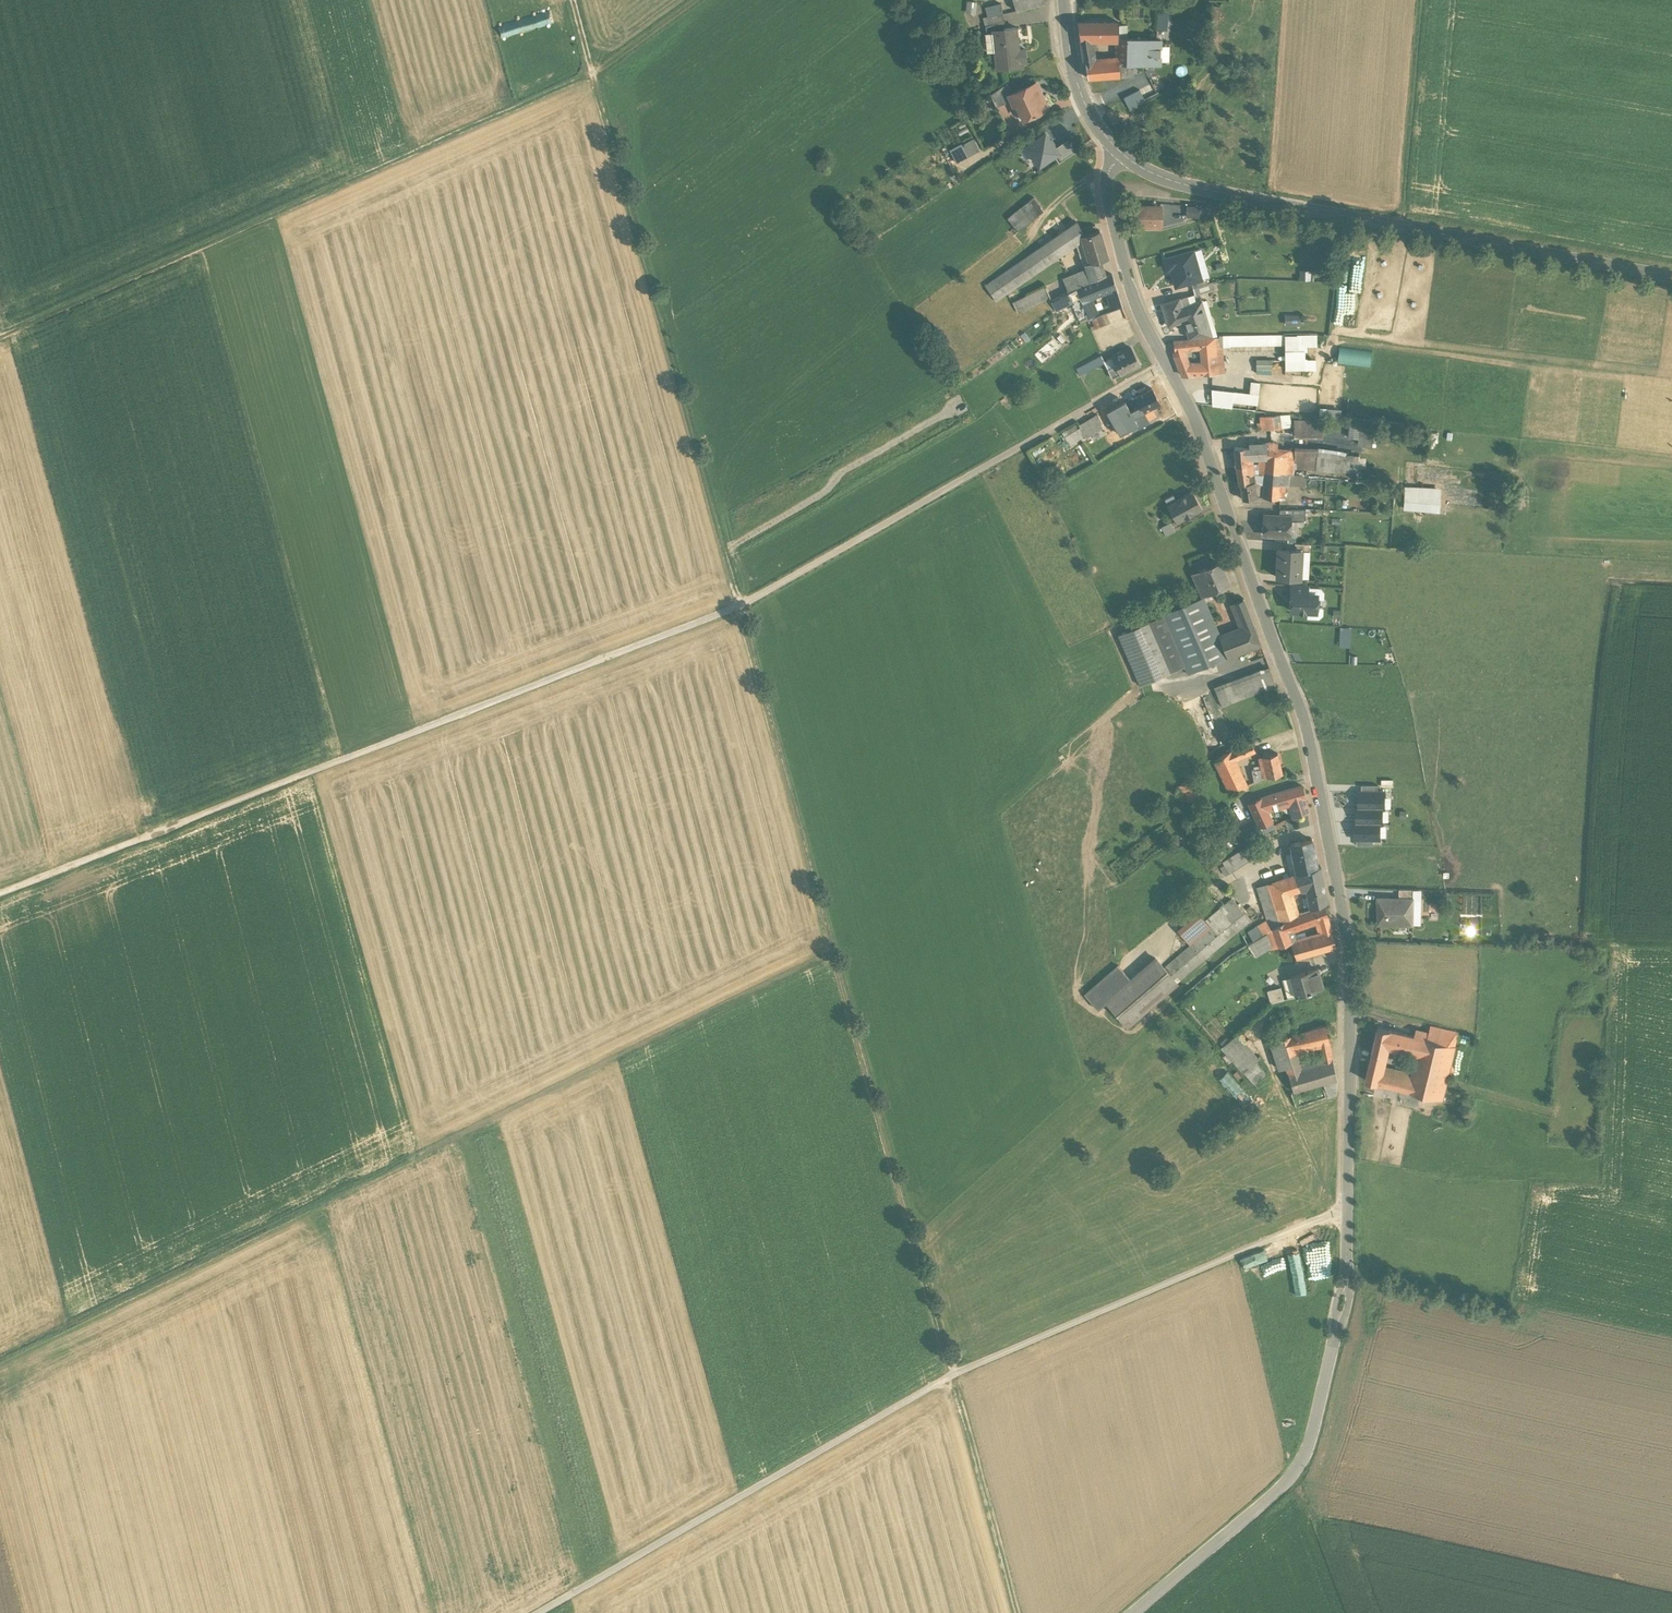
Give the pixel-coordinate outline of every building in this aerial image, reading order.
[(1016,12),(1044,3),(1043,0),(1012,0),(1016,12)] [(978,2),(967,1),(966,14),(976,15),(978,2)] [(1168,29),(1171,2),(1161,1),(1158,28),(1168,29)] [(1222,7),(1211,5),(1209,16),(1219,17),(1222,7)] [(983,19),(986,27),(1004,21),(1002,15),(990,18),(990,17),(983,19)] [(1004,21),(986,27),(986,34),(993,33),(992,32),(1004,31),(1004,29),(1005,28),(1004,21)] [(1118,21),(1088,21),(1077,22),(1080,43),(1090,42),(1090,38),(1118,38),(1118,21)] [(1005,28),(1004,29),(1004,31),(992,32),(993,33),(997,69),(1018,67),(1018,62),(1027,61),(1025,48),(1019,49),(1016,27),(1005,28)] [(1135,62),(1140,61),(1141,39),(1121,39),(1120,59),(1117,59),(1117,61),(1135,62)] [(1162,39),(1141,39),(1140,61),(1161,62),(1162,39)] [(1090,42),(1080,43),(1083,61),(1085,61),(1094,61),(1093,53),(1090,42)] [(1094,61),(1085,61),(1088,78),(1118,76),(1117,61),(1117,59),(1094,61)] [(1118,76),(1125,75),(1135,75),(1135,62),(1117,61),(1118,76)] [(1012,93),(1008,94),(1011,101),(1013,106),(1020,103),(1026,118),(1033,115),(1037,114),(1037,113),(1047,108),(1036,82),(1012,93)] [(1007,83),(990,95),(996,107),(1011,101),(1008,94),(1012,93),(1007,83)] [(1145,102),(1139,90),(1125,97),(1130,109),(1145,102)] [(1020,103),(1013,106),(1020,121),(1026,118),(1020,103)] [(1055,149),(1045,134),(1027,147),(1039,165),(1046,160),(1058,152),(1055,149)] [(1075,153),(1067,141),(1055,149),(1058,152),(1046,160),(1048,162),(1054,158),(1059,164),(1075,153)] [(962,147),(951,152),(956,163),(967,158),(962,147)] [(1034,198),(1021,208),(1029,218),(1041,208),(1034,198)] [(1201,208),(1188,207),(1187,217),(1199,218),(1201,208)] [(1029,218),(1021,208),(1008,219),(1015,229),(1029,218)] [(1160,209),(1133,209),(1133,224),(1134,224),(1146,224),(1156,224),(1160,224),(1160,209)] [(1077,222),(1049,242),(1058,253),(1083,236),(1086,235),(1082,230),(1077,222)] [(1095,226),(1082,230),(1086,235),(1097,232),(1095,226)] [(1107,258),(1099,231),(1097,232),(1086,235),(1083,236),(1091,263),(1101,260),(1107,258)] [(1049,242),(985,286),(996,301),(1060,256),(1058,253),(1049,242)] [(1194,250),(1164,260),(1167,270),(1170,269),(1176,286),(1192,282),(1202,278),(1194,250)] [(1091,263),(1085,265),(1087,272),(1090,282),(1106,276),(1101,260),(1091,263)] [(1087,272),(1064,282),(1067,290),(1067,291),(1090,282),(1087,272)] [(1112,275),(1085,286),(1078,289),(1083,298),(1083,301),(1094,297),(1106,292),(1116,288),(1112,275)] [(1202,278),(1192,282),(1194,288),(1208,284),(1206,277),(1202,278)] [(1208,284),(1194,288),(1196,295),(1210,291),(1208,284)] [(1045,287),(1013,303),(1017,313),(1050,297),(1045,287)] [(1116,288),(1106,292),(1113,310),(1122,307),(1121,304),(1116,288)] [(1083,298),(1078,289),(1053,301),(1057,311),(1083,298)] [(1101,315),(1094,297),(1084,301),(1091,319),(1101,315)] [(1188,297),(1180,299),(1183,309),(1191,306),(1188,297)] [(1180,299),(1164,304),(1168,318),(1166,319),(1169,327),(1184,322),(1187,321),(1185,315),(1183,309),(1180,299)] [(1203,310),(1185,315),(1187,321),(1184,322),(1190,340),(1212,337),(1203,310)] [(1097,330),(1112,323),(1107,314),(1093,320),(1097,330)] [(1300,316),(1284,315),(1284,326),(1300,326),(1300,316)] [(1317,334),(1285,335),(1286,344),(1286,352),(1305,351),(1307,351),(1307,346),(1317,345),(1317,334)] [(1286,344),(1285,335),(1219,336),(1219,337),(1220,347),(1230,347),(1230,345),(1286,344)] [(1223,374),(1221,356),(1220,347),(1219,337),(1197,340),(1198,350),(1201,350),(1203,365),(1198,365),(1200,377),(1223,374)] [(1197,340),(1173,342),(1175,358),(1183,378),(1193,377),(1200,377),(1198,365),(1189,366),(1189,365),(1186,357),(1186,351),(1198,350),(1197,340)] [(1337,348),(1336,364),(1369,365),(1369,349),(1337,348)] [(1131,349),(1112,358),(1117,367),(1121,375),(1140,366),(1131,349)] [(1305,351),(1286,352),(1286,370),(1305,369),(1305,351)] [(1076,368),(1080,376),(1106,363),(1103,356),(1076,368)] [(1271,369),(1271,361),(1257,361),(1257,370),(1271,369)] [(1117,367),(1108,371),(1112,379),(1121,375),(1117,367)] [(1248,393),(1212,390),(1210,407),(1232,409),(1233,402),(1256,404),(1258,383),(1249,382),(1248,393)] [(1152,389),(1146,392),(1144,388),(1138,392),(1140,395),(1135,397),(1140,407),(1144,414),(1160,405),(1152,389)] [(1108,413),(1120,435),(1137,425),(1133,419),(1130,412),(1125,403),(1108,413)] [(1130,412),(1133,419),(1144,414),(1140,407),(1130,412)] [(1287,415),(1260,418),(1262,431),(1289,427),(1287,415)] [(1098,416),(1087,422),(1094,434),(1104,428),(1098,416)] [(1094,434),(1087,422),(1079,426),(1080,428),(1085,437),(1086,438),(1094,434)] [(1363,424),(1361,444),(1366,444),(1374,445),(1376,425),(1363,424)] [(1080,428),(1064,438),(1070,446),(1085,437),(1080,428)] [(1249,448),(1235,449),(1236,466),(1246,465),(1246,468),(1247,475),(1254,475),(1253,467),(1251,459),(1258,458),(1265,459),(1266,459),(1267,449),(1267,445),(1249,446),(1249,448)] [(1277,450),(1267,449),(1266,459),(1265,459),(1265,468),(1265,472),(1285,474),(1287,451),(1277,450)] [(1337,450),(1319,449),(1318,456),(1317,469),(1335,470),(1337,450)] [(1367,456),(1337,450),(1335,470),(1358,473),(1358,467),(1367,468),(1367,456)] [(1296,451),(1287,451),(1285,474),(1291,475),(1293,475),(1294,468),(1295,455),(1296,451)] [(1318,456),(1295,455),(1294,468),(1317,470),(1317,469),(1318,456)] [(1254,475),(1247,475),(1246,468),(1246,465),(1236,466),(1239,486),(1240,486),(1243,500),(1257,498),(1255,486),(1254,483),(1255,482),(1254,475)] [(1285,474),(1265,472),(1265,475),(1264,483),(1284,485),(1285,474)] [(1293,475),(1291,475),(1289,485),(1300,486),(1300,475),(1293,475)] [(1284,485),(1264,483),(1264,486),(1263,498),(1283,500),(1285,485),(1284,485)] [(1264,486),(1255,486),(1257,498),(1263,498),(1264,486)] [(1436,489),(1405,487),(1404,508),(1435,510),(1436,489)] [(1524,495),(1511,492),(1508,504),(1521,507),(1524,495)] [(1193,493),(1167,507),(1177,524),(1202,510),(1193,493)] [(1306,510),(1279,510),(1279,517),(1290,518),(1290,521),(1305,522),(1306,510)] [(1279,517),(1265,516),(1264,535),(1289,537),(1290,521),(1290,518),(1279,517)] [(1170,524),(1162,529),(1166,538),(1175,533),(1170,524)] [(1309,544),(1295,543),(1295,550),(1303,550),(1303,551),(1309,552),(1309,544)] [(1295,550),(1278,549),(1276,577),(1293,578),(1301,578),(1303,551),(1303,550),(1295,550)] [(1220,565),(1194,577),(1202,596),(1228,585),(1220,565)] [(1307,585),(1292,584),(1292,593),(1293,594),(1308,594),(1308,585),(1307,585)] [(1308,594),(1293,594),(1293,602),(1291,602),(1291,611),(1317,612),(1317,594),(1308,594)] [(1204,600),(1148,623),(1170,674),(1184,668),(1188,676),(1228,659),(1220,638),(1210,615),(1204,600)] [(1253,625),(1243,600),(1234,604),(1244,628),(1253,625)] [(1148,623),(1118,636),(1140,687),(1170,674),(1148,623)] [(1244,628),(1220,638),(1228,659),(1260,645),(1253,625),(1244,628)] [(1339,628),(1339,645),(1350,645),(1350,629),(1339,628)] [(1270,670),(1215,691),(1221,708),(1264,691),(1262,684),(1273,679),(1270,670)] [(1273,679),(1262,684),(1264,691),(1276,686),(1273,679)] [(1250,742),(1230,752),(1235,761),(1255,752),(1250,742)] [(1230,752),(1215,762),(1231,795),(1247,787),(1235,761),(1230,752)] [(1278,754),(1262,757),(1263,765),(1266,778),(1282,774),(1278,754)] [(1263,765),(1255,767),(1255,771),(1252,772),(1254,784),(1266,778),(1263,765)] [(1195,807),(1205,801),(1197,787),(1187,793),(1195,807)] [(1301,787),(1288,790),(1275,794),(1280,807),(1293,803),(1304,799),(1301,787)] [(1361,792),(1359,792),(1359,807),(1357,807),(1357,823),(1355,823),(1354,839),(1357,839),(1373,839),(1380,839),(1380,824),(1382,824),(1382,809),(1384,809),(1384,792),(1378,792),(1361,792)] [(1275,794),(1261,800),(1266,811),(1280,807),(1275,794)] [(1304,799),(1293,803),(1295,811),(1296,814),(1291,817),(1292,820),(1307,811),(1304,799)] [(1261,800),(1249,805),(1263,834),(1275,829),(1266,811),(1261,800)] [(1312,840),(1290,844),(1296,875),(1317,868),(1312,840)] [(1248,845),(1222,862),(1230,874),(1255,857),(1248,845)] [(1317,868),(1296,875),(1300,890),(1306,888),(1311,909),(1326,903),(1318,867),(1317,868)] [(1300,890),(1296,875),(1287,878),(1292,893),(1300,890)] [(1287,878),(1268,884),(1279,922),(1280,921),(1283,920),(1288,918),(1283,902),(1294,899),(1292,893),(1287,878)] [(1268,884),(1257,887),(1270,930),(1281,924),(1280,921),(1279,922),(1268,884)] [(1413,889),(1399,889),(1399,898),(1413,898),(1413,889)] [(1482,894),(1462,894),(1461,914),(1481,914),(1482,894)] [(1231,898),(1206,920),(1211,927),(1190,945),(1164,968),(1177,983),(1250,920),(1231,898)] [(1399,898),(1378,898),(1378,924),(1412,925),(1413,898),(1399,898)] [(1294,899),(1283,902),(1288,918),(1298,914),(1294,899)] [(1324,906),(1298,916),(1301,926),(1319,920),(1327,917),(1327,914),(1324,906)] [(1206,920),(1197,911),(1176,929),(1190,945),(1211,927),(1206,920)] [(1298,916),(1291,918),(1294,929),(1301,926),(1298,916)] [(1327,917),(1319,920),(1322,933),(1291,942),(1296,956),(1295,957),(1296,958),(1336,946),(1327,917)] [(1291,918),(1284,921),(1285,925),(1287,932),(1294,929),(1291,918)] [(1244,936),(1248,943),(1270,930),(1268,922),(1244,936)] [(1285,925),(1268,931),(1274,948),(1292,945),(1291,942),(1287,932),(1285,925)] [(1274,948),(1268,931),(1248,943),(1257,958),(1274,948)] [(1131,980),(1106,1002),(1107,1002),(1127,1026),(1177,983),(1164,968),(1155,958),(1131,980)] [(1118,965),(1085,995),(1098,1010),(1107,1002),(1106,1002),(1131,980),(1118,965)] [(1317,969),(1291,977),(1297,996),(1322,988),(1317,969)] [(1291,977),(1282,979),(1288,998),(1297,996),(1291,977)] [(1280,987),(1267,991),(1270,1003),(1284,999),(1280,987)] [(1289,1011),(1283,1013),(1286,1025),(1292,1023),(1289,1011)] [(1295,1033),(1292,1023),(1286,1025),(1289,1035),(1290,1035),(1295,1033)] [(1295,1033),(1290,1035),(1294,1047),(1316,1042),(1316,1044),(1319,1043),(1328,1041),(1325,1024),(1324,1025),(1295,1033)] [(1458,1032),(1433,1026),(1431,1032),(1428,1040),(1455,1046),(1458,1032)] [(1390,1031),(1378,1028),(1372,1054),(1384,1057),(1387,1046),(1390,1031)] [(1431,1032),(1415,1028),(1413,1036),(1424,1039),(1428,1040),(1431,1032)] [(1410,1035),(1390,1031),(1387,1046),(1406,1051),(1410,1035)] [(1259,1057),(1238,1033),(1221,1048),(1243,1072),(1255,1061),(1259,1057)] [(1289,1035),(1277,1039),(1286,1067),(1287,1072),(1300,1068),(1298,1062),(1294,1047),(1290,1035),(1289,1035)] [(1413,1036),(1410,1035),(1406,1051),(1420,1054),(1424,1039),(1413,1036)] [(1277,1039),(1270,1041),(1279,1069),(1286,1067),(1277,1039)] [(1428,1040),(1424,1039),(1420,1054),(1414,1081),(1411,1092),(1443,1099),(1448,1079),(1453,1076),(1454,1071),(1451,1065),(1456,1046),(1455,1046),(1428,1040)] [(1328,1041),(1319,1043),(1320,1051),(1330,1048),(1328,1041)] [(1330,1048),(1320,1051),(1321,1055),(1322,1061),(1332,1058),(1330,1048)] [(1384,1057),(1372,1054),(1366,1081),(1378,1084),(1380,1074),(1384,1057)] [(1321,1055),(1298,1062),(1300,1068),(1322,1061),(1321,1055)] [(1300,1068),(1287,1072),(1293,1091),(1294,1091),(1321,1083),(1337,1078),(1332,1058),(1322,1061),(1300,1068)] [(1265,1073),(1255,1061),(1243,1072),(1252,1084),(1265,1073)] [(1237,1103),(1246,1098),(1223,1065),(1215,1071),(1237,1103)] [(1384,1075),(1380,1074),(1378,1084),(1411,1092),(1414,1081),(1388,1075),(1384,1075)] [(1337,1078),(1321,1083),(1325,1097),(1336,1093),(1337,1078)] [(1321,1083),(1294,1091),(1293,1091),(1290,1092),(1295,1107),(1325,1097),(1321,1083)] [(1291,1295),(1303,1294),(1298,1240),(1286,1242),(1291,1295)]
